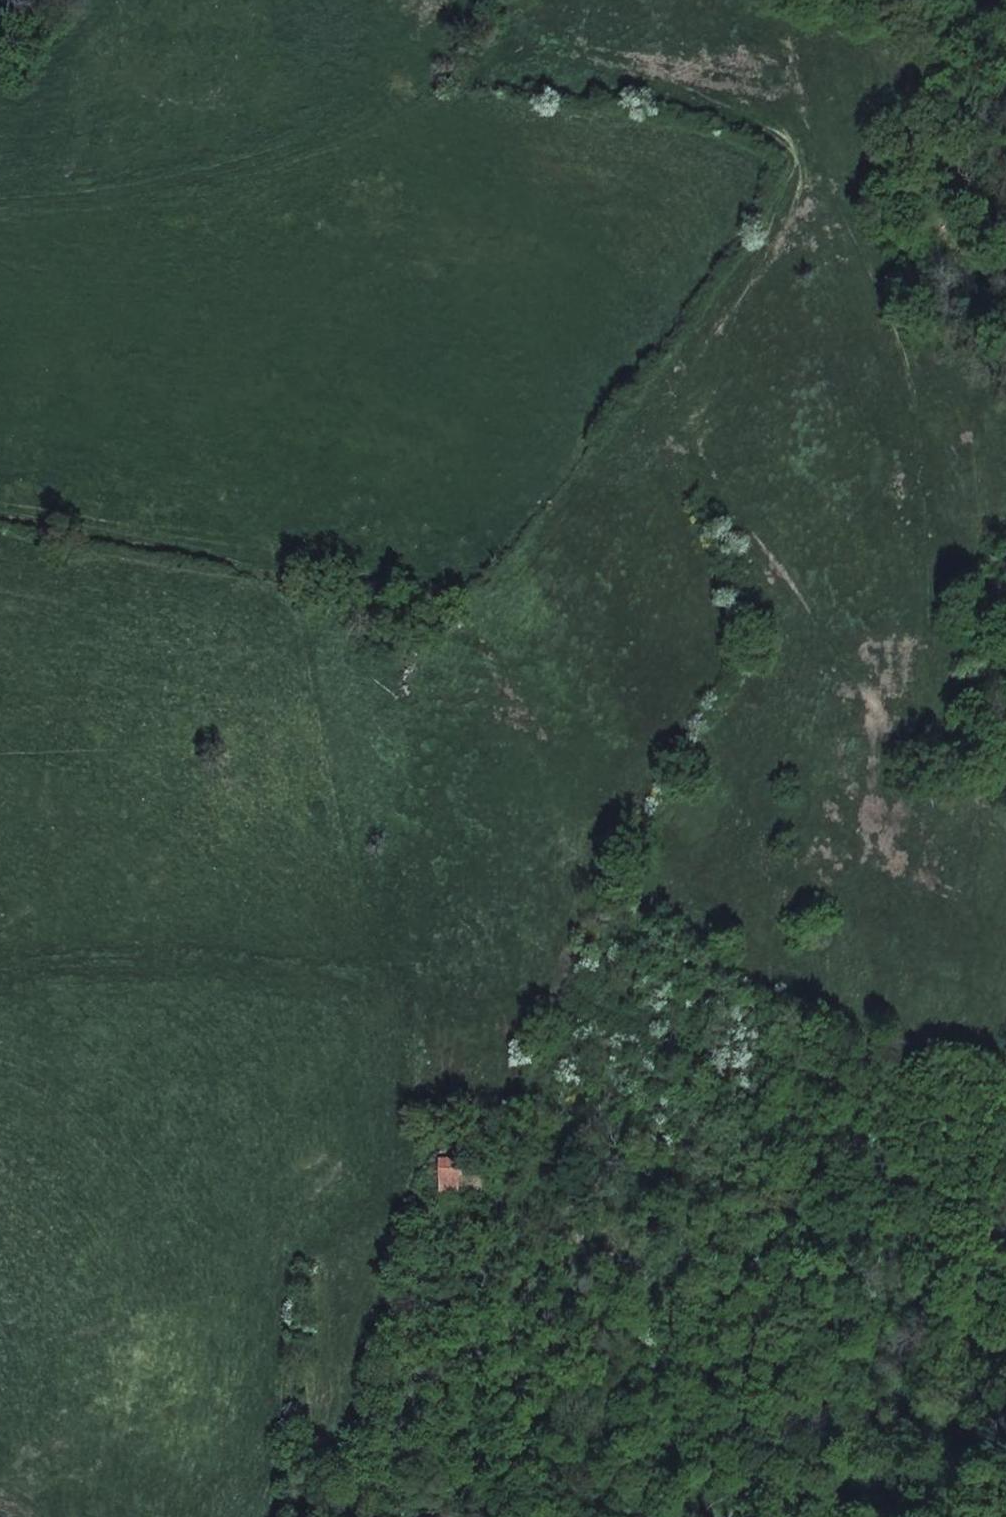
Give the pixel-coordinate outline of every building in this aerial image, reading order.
[(451,1159),(448,1176),(466,1180),(470,1164),(451,1159)]
